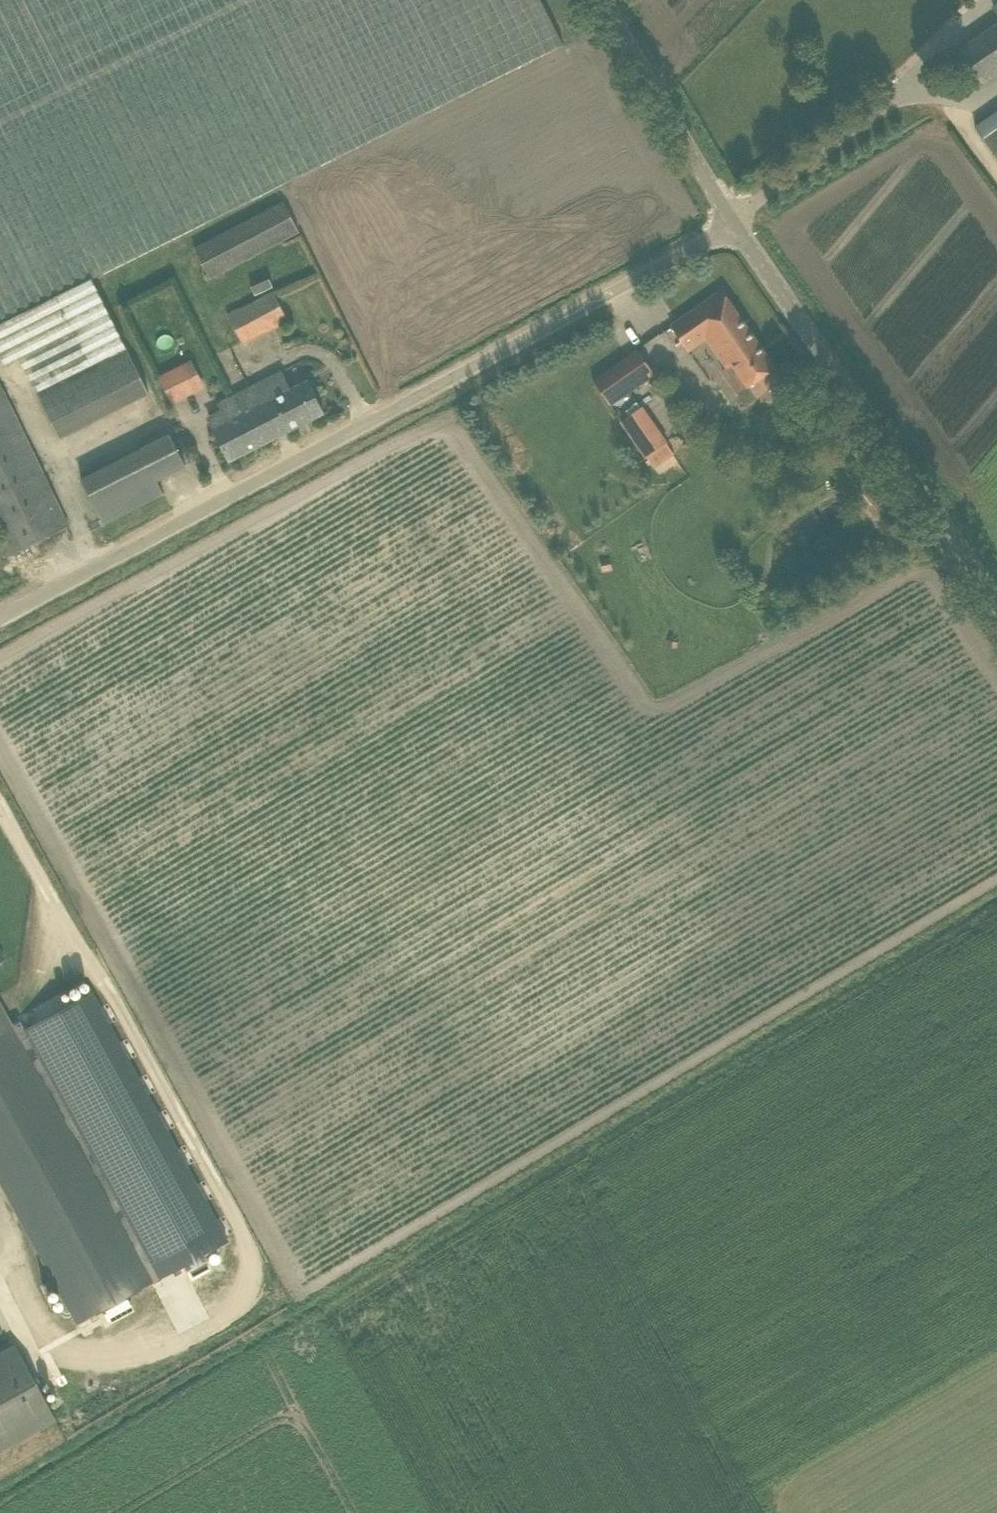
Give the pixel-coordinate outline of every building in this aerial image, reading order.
[(542,0),(0,0),(0,325),(94,278),(564,44),(542,0)] [(961,50),(983,81),(996,72),(996,25),(961,50)] [(976,127),(996,157),(996,112),(976,127)] [(299,231),(285,202),(195,249),(210,278),(299,231)] [(251,284),(254,293),(274,286),(270,277),(251,284)] [(94,278),(0,325),(0,352),(6,365),(74,331),(91,365),(38,392),(60,438),(150,393),(127,348),(94,278)] [(722,291),(671,326),(688,350),(707,337),(727,367),(733,363),(749,386),(775,368),(722,291)] [(229,316),(243,342),(288,319),(274,292),(229,316)] [(655,373),(638,349),(594,380),(611,404),(655,373)] [(173,404),(205,388),(191,360),(159,376),(173,404)] [(214,429),(230,461),(325,413),(309,380),(292,389),(282,371),(218,403),(228,422),(214,429)] [(9,557),(69,527),(0,385),(0,537),(9,557)] [(622,421),(647,457),(667,443),(642,407),(622,421)] [(171,435),(143,450),(157,479),(186,464),(171,435)] [(15,1034),(151,1284),(171,1273),(177,1285),(212,1267),(205,1255),(225,1244),(88,993),(15,1034)] [(76,1325),(151,1284),(15,1034),(0,1007),(0,1187),(76,1325)] [(0,1352),(0,1450),(53,1422),(12,1346),(0,1352)]
